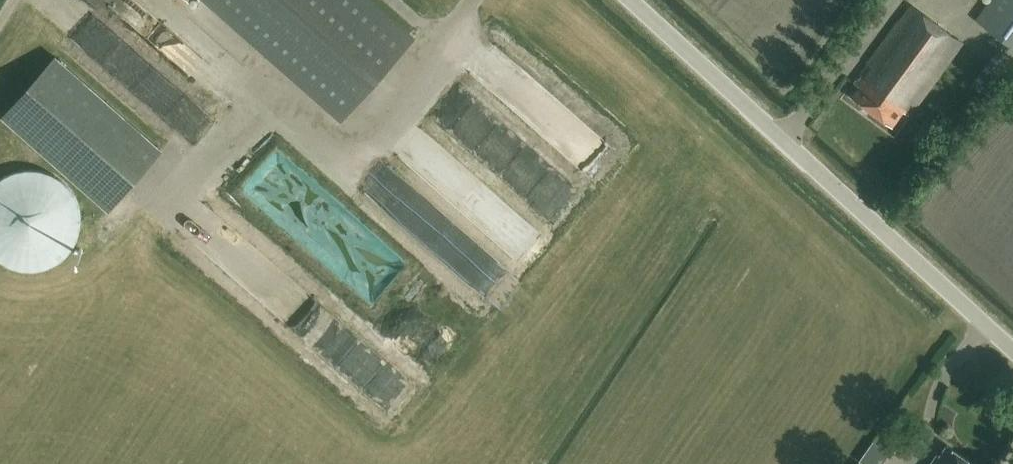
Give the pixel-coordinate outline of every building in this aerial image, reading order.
[(146,9),(134,0),(125,0),(121,6),(139,19),(146,9)] [(346,118),(415,39),(371,0),(211,0),(346,118)] [(906,113),(908,114),(962,42),(936,23),(952,0),(915,0),(855,82),(860,86),(853,95),(893,125),(903,110),(906,113)] [(867,1),(879,9),(885,0),(868,0),(867,1)] [(977,18),(1012,45),(1012,0),(990,0),(977,18)] [(994,98),(1012,70),(1012,58),(997,47),(972,83),(994,98)] [(3,117),(108,209),(161,149),(56,56),(3,117)] [(191,130),(202,142),(214,132),(203,119),(191,130)] [(7,272),(22,277),(39,278),(54,274),(68,265),(78,253),(84,240),(86,225),(84,211),(78,198),(69,187),(58,179),(45,173),(30,172),(15,175),(2,182),(0,183),(0,267),(7,272)] [(476,237),(454,258),(490,295),(512,273),(476,237)] [(445,330),(423,361),(445,377),(468,347),(445,330)] [(974,463),(947,444),(939,456),(937,454),(930,463),(974,463)]
